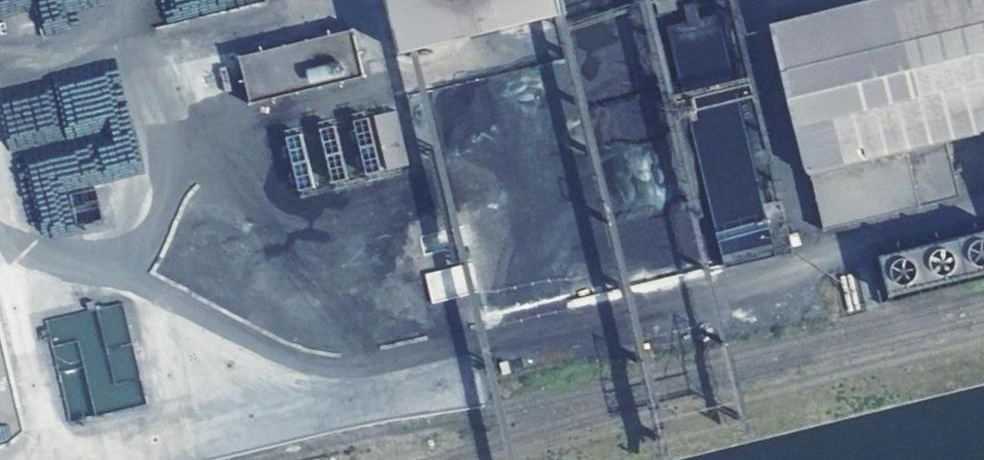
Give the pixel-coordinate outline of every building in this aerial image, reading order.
[(383,51),(548,11),(546,0),(371,0),(383,51)] [(673,0),(648,0),(650,9),(674,4),(673,0)] [(753,19),(792,178),(933,145),(983,134),(983,139),(983,0),(832,0),(753,19)] [(353,57),(342,7),(226,30),(237,82),(353,57)] [(393,143),(380,89),(358,92),(370,148),(393,143)] [(933,145),(792,178),(805,231),(945,198),(933,145)] [(981,227),(864,252),(875,294),(983,269),(983,240),(981,227)] [(431,303),(470,294),(462,264),(424,274),(431,303)] [(811,318),(802,278),(717,299),(724,332),(793,316),(795,322),(811,318)] [(130,363),(113,371),(120,388),(138,380),(130,363)]
